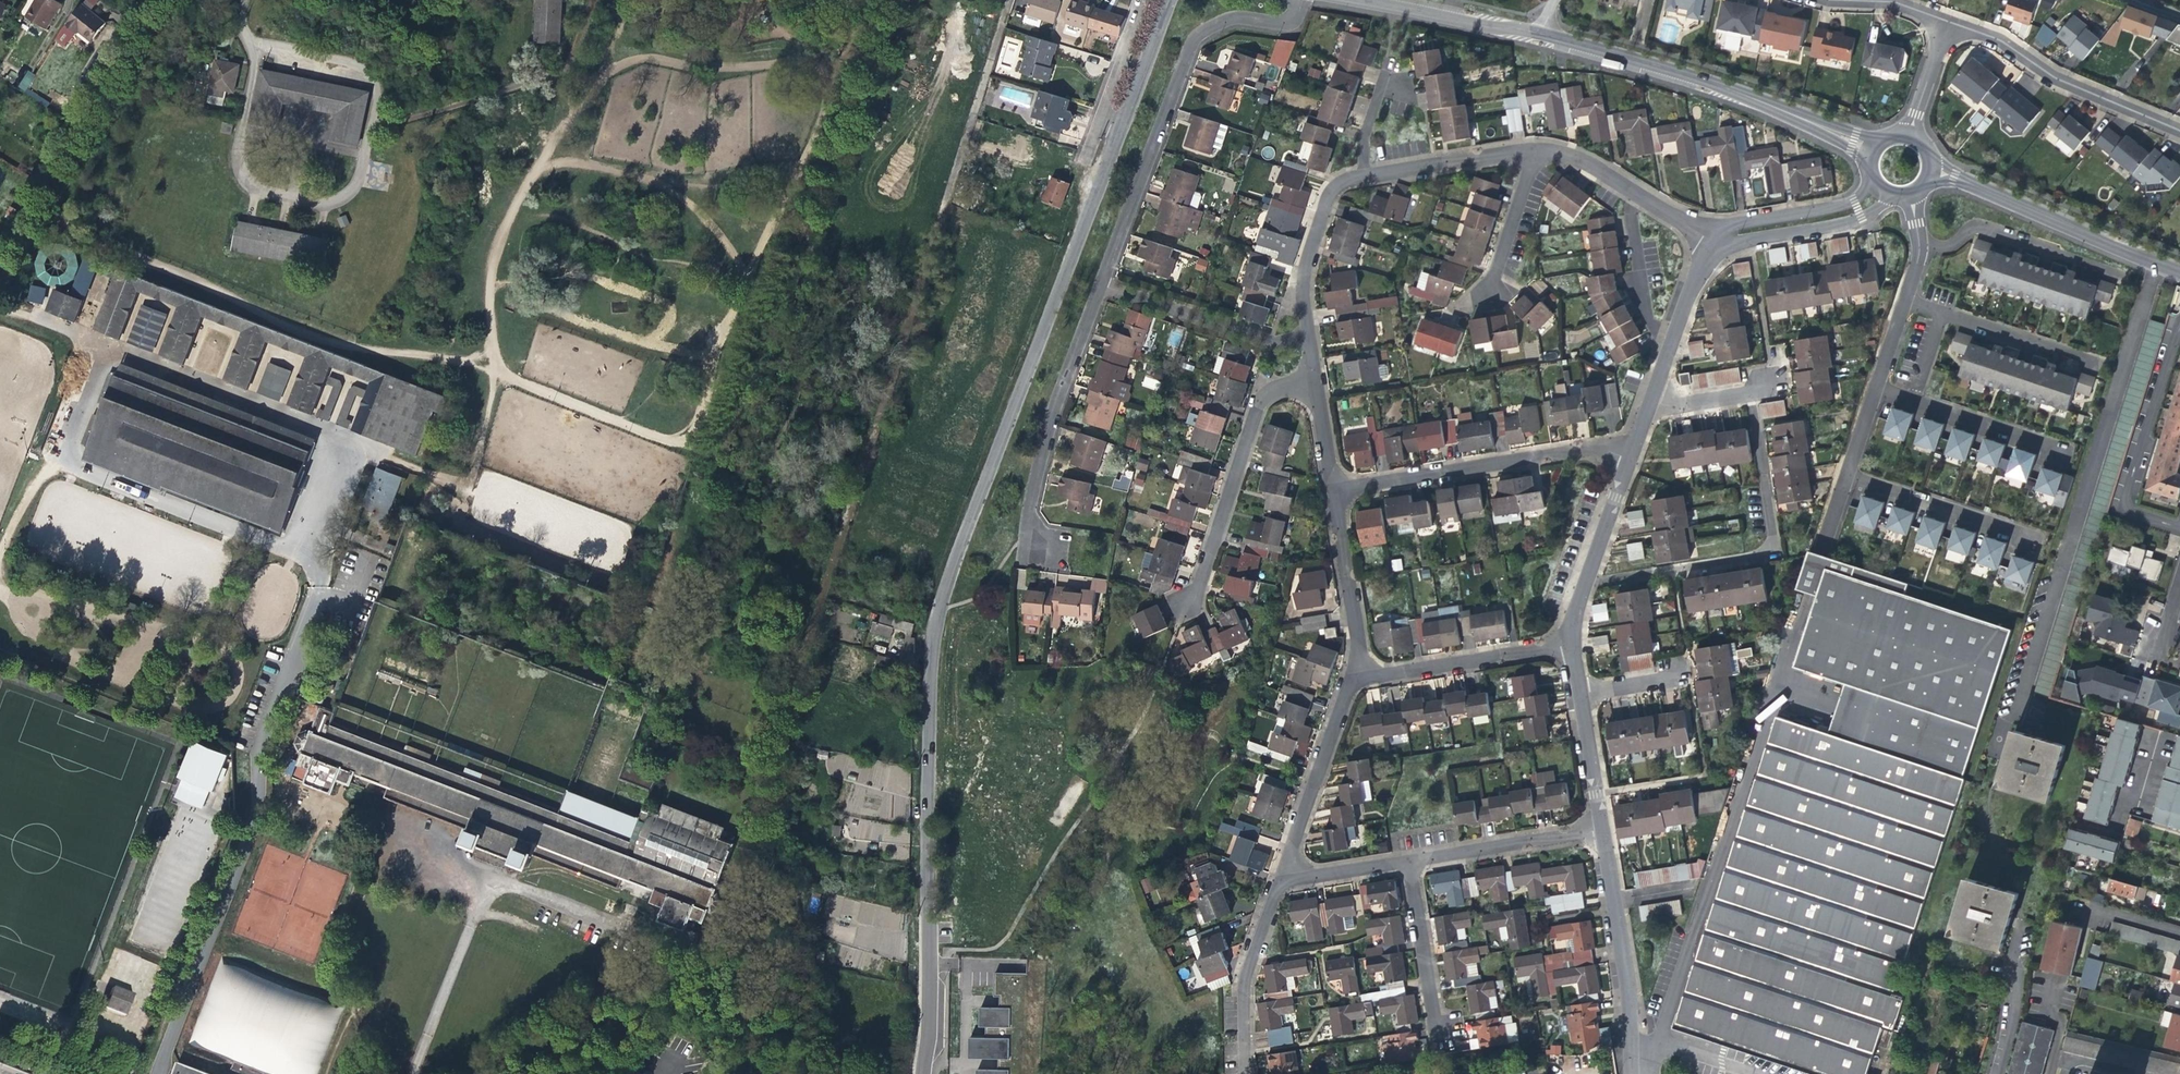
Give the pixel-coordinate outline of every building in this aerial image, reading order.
[(26,17),(47,29),(62,4),(56,0),(36,0),(26,17)] [(560,44),(562,0),(538,0),(536,43),(560,44)] [(1062,2),(1056,0),(1030,0),(1026,14),(1054,24),(1062,2)] [(1088,28),(1094,9),(1095,6),(1087,4),(1076,0),(1073,0),(1065,24),(1087,31),(1088,28)] [(1714,0),(1669,0),(1666,11),(1667,11),(1677,13),(1677,15),(1699,20),(1709,22),(1714,0)] [(2026,0),(2010,0),(2005,14),(2012,17),(2014,17),(2022,20),(2021,23),(2029,26),(2037,4),(2026,0)] [(1761,41),(1767,13),(1767,11),(1759,9),(1759,8),(1748,6),(1748,8),(1736,6),(1736,3),(1725,1),(1718,31),(1728,33),(1728,35),(1742,38),(1742,36),(1761,41)] [(81,4),(66,22),(78,31),(79,29),(91,38),(104,23),(81,4)] [(2158,18),(2128,7),(2100,41),(2114,47),(2121,28),(2142,35),(2150,39),(2158,18)] [(1113,15),(1094,9),(1088,28),(1119,38),(1125,19),(1113,15)] [(1777,15),(1767,13),(1761,41),(1761,42),(1775,45),(1775,48),(1789,51),(1789,48),(1801,50),(1807,22),(1787,18),(1787,20),(1781,18),(1777,17),(1777,15)] [(2084,60),(2100,41),(2086,30),(2088,28),(2073,16),(2057,36),(2060,38),(2061,36),(2064,39),(2063,40),(2061,42),(2071,51),(2084,60)] [(76,33),(77,32),(78,31),(66,22),(64,24),(76,33)] [(2044,24),(2033,40),(2046,49),(2057,34),(2044,24)] [(2179,25),(2167,41),(2179,46),(2179,25)] [(1855,39),(1844,36),(1836,35),(1836,32),(1816,28),(1810,56),(1822,58),(1823,56),(1851,61),(1855,39)] [(78,31),(77,32),(90,40),(91,38),(79,29),(78,31)] [(1348,33),(1338,63),(1364,72),(1367,65),(1372,67),(1375,59),(1379,50),(1362,44),(1363,41),(1364,38),(1348,33)] [(1055,44),(1048,42),(1028,36),(1024,46),(1028,47),(1019,74),(1045,82),(1050,69),(1046,67),(1047,62),(1050,55),(1052,55),(1055,44)] [(1866,43),(1862,65),(1872,67),(1900,74),(1906,69),(1909,56),(1905,50),(1901,45),(1882,41),(1877,44),(1876,45),(1866,43)] [(1280,54),(1287,58),(1292,48),(1285,44),(1280,54)] [(87,68),(94,73),(108,50),(101,45),(87,68)] [(1417,78),(1426,77),(1446,74),(1441,49),(1413,53),(1415,63),(1416,71),(1417,78)] [(1224,68),(1221,77),(1236,82),(1244,84),(1247,76),(1249,77),(1255,59),(1234,51),(1230,62),(1227,70),(1224,68)] [(2005,94),(2009,90),(1998,82),(2000,80),(1990,72),(1989,74),(1981,68),(1983,65),(1973,57),(1955,79),(1982,101),(1992,110),(1993,109),(2005,94)] [(227,91),(234,92),(239,66),(216,61),(209,94),(225,98),(227,91)] [(1338,63),(1330,86),(1355,95),(1359,84),(1361,79),(1362,79),(1364,72),(1338,63)] [(1990,72),(1983,65),(1981,68),(1989,74),(1990,72)] [(1307,75),(1319,79),(1321,71),(1310,67),(1307,75)] [(17,86),(25,92),(36,76),(28,70),(17,86)] [(358,145),(369,93),(318,82),(310,81),(273,73),(262,70),(251,122),(278,128),(283,102),(337,114),(332,139),(358,145)] [(1453,72),(1446,74),(1426,77),(1427,85),(1428,93),(1456,89),(1453,72)] [(1234,90),(1236,82),(1221,77),(1212,74),(1209,82),(1214,83),(1211,92),(1208,102),(1229,109),(1236,90),(1234,90)] [(1955,79),(1953,83),(1979,104),(1982,101),(1955,79)] [(1518,96),(1520,107),(1521,116),(1529,114),(1528,105),(1545,102),(1549,120),(1550,130),(1566,128),(1560,89),(1559,84),(1547,86),(1517,91),(1518,96)] [(176,97),(183,101),(188,88),(180,85),(176,97)] [(1355,95),(1330,86),(1325,102),(1351,111),(1354,104),(1355,99),(1357,95),(1355,95)] [(1581,86),(1560,89),(1566,128),(1573,126),(1572,118),(1589,115),(1592,129),(1595,143),(1610,140),(1606,116),(1602,97),(1584,100),(1582,91),(1581,86)] [(2028,102),(2011,88),(2009,90),(2005,94),(1993,109),(2024,133),(2040,112),(2028,102)] [(1459,106),(1456,89),(1428,93),(1430,101),(1431,111),(1440,109),(1459,106)] [(1063,98),(1040,90),(1031,116),(1037,118),(1042,120),(1048,131),(1058,134),(1059,129),(1062,130),(1068,127),(1065,122),(1062,121),(1063,118),(1066,119),(1071,116),(1069,111),(1063,109),(1060,108),(1063,98)] [(1267,104),(1270,95),(1260,92),(1257,102),(1267,104)] [(1325,102),(1319,119),(1336,124),(1346,127),(1349,119),(1351,111),(1325,102)] [(1466,105),(1459,106),(1440,109),(1442,119),(1443,126),(1469,121),(1466,105)] [(1520,107),(1513,108),(1517,132),(1524,132),(1521,116),(1520,107)] [(1510,133),(1517,132),(1513,108),(1506,109),(1507,115),(1510,133)] [(1637,110),(1606,116),(1610,140),(1617,139),(1616,131),(1633,128),(1636,143),(1638,156),(1654,153),(1650,129),(1647,108),(1637,110)] [(2068,118),(2058,111),(2057,113),(2048,124),(2057,131),(2055,134),(2076,151),(2091,132),(2077,122),(2070,116),(2068,118)] [(1222,124),(1192,114),(1189,121),(1192,123),(1189,133),(1185,146),(1211,154),(1222,124)] [(1302,139),(1317,144),(1328,147),(1332,135),(1333,131),(1336,124),(1319,119),(1309,115),(1302,139)] [(1065,122),(1068,127),(1069,123),(1071,116),(1066,119),(1063,118),(1062,121),(1065,122)] [(1034,127),(1048,131),(1042,120),(1037,118),(1034,127)] [(1472,138),(1469,121),(1443,126),(1444,135),(1446,142),(1472,138)] [(223,132),(232,134),(234,124),(225,122),(223,132)] [(1682,124),(1650,129),(1654,153),(1660,152),(1659,144),(1677,141),(1680,156),(1682,169),(1697,166),(1693,141),(1690,122),(1682,124)] [(1722,137),(1693,141),(1697,166),(1705,165),(1704,156),(1720,153),(1724,173),(1726,182),(1741,179),(1734,129),(1732,126),(1720,127),(1721,134),(1722,137)] [(1742,127),(1734,129),(1741,179),(1748,178),(1747,169),(1764,166),(1769,194),(1785,192),(1785,189),(1781,164),(1778,148),(1768,149),(1747,153),(1742,127)] [(2108,128),(2106,130),(2105,131),(2096,143),(2134,174),(2149,155),(2134,143),(2127,136),(2123,140),(2108,128)] [(1317,144),(1309,167),(1326,173),(1329,162),(1333,149),(1328,147),(1317,144)] [(2149,155),(2134,174),(2133,175),(2147,186),(2147,194),(2170,191),(2179,178),(2179,169),(2174,165),(2176,163),(2169,159),(2154,149),(2149,155)] [(1791,163),(1781,164),(1785,189),(1791,188),(1792,194),(1809,191),(1806,177),(1823,174),(1825,183),(1834,182),(1832,170),(1828,170),(1827,168),(1822,168),(1820,158),(1791,163)] [(1286,160),(1283,167),(1307,174),(1309,167),(1286,160)] [(1302,190),(1307,174),(1283,167),(1278,183),(1284,185),(1279,201),(1273,199),(1272,202),(1270,206),(1301,216),(1304,209),(1305,209),(1306,206),(1310,193),(1302,190)] [(1161,197),(1163,198),(1190,207),(1192,208),(1198,210),(1202,196),(1201,193),(1195,191),(1200,176),(1175,168),(1170,181),(1167,190),(1163,189),(1161,197)] [(1543,194),(1563,208),(1577,188),(1567,180),(1558,174),(1557,175),(1543,194)] [(1474,177),(1472,185),(1498,193),(1500,185),(1474,177)] [(1044,201),(1055,205),(1064,182),(1052,178),(1044,201)] [(1068,184),(1064,182),(1055,205),(1060,207),(1068,184)] [(1496,199),(1498,193),(1472,185),(1470,190),(1477,193),(1471,209),(1497,218),(1501,205),(1502,201),(1496,199)] [(1584,192),(1577,188),(1563,208),(1576,217),(1591,198),(1584,192)] [(1375,213),(1372,220),(1384,224),(1386,217),(1402,222),(1410,199),(1397,194),(1393,193),(1390,199),(1385,198),(1375,195),(1370,212),(1375,213)] [(1185,231),(1192,208),(1190,207),(1163,198),(1161,207),(1164,208),(1162,212),(1160,219),(1156,230),(1182,239),(1185,231)] [(1299,223),(1301,216),(1270,206),(1268,211),(1268,212),(1276,215),(1271,231),(1263,229),(1258,245),(1265,247),(1262,256),(1270,258),(1292,266),(1299,244),(1297,243),(1298,240),(1295,239),(1297,233),(1301,224),(1299,223)] [(1198,210),(1192,208),(1185,231),(1196,234),(1203,211),(1198,210)] [(1494,226),(1497,218),(1471,209),(1466,225),(1492,233),(1494,226)] [(1276,215),(1268,212),(1263,229),(1271,231),(1276,215)] [(1370,227),(1372,220),(1349,212),(1347,220),(1340,218),(1338,225),(1335,233),(1361,242),(1367,226),(1370,227)] [(346,215),(337,218),(341,227),(349,224),(346,215)] [(1588,220),(1589,227),(1615,223),(1614,216),(1588,220)] [(323,267),(328,241),(239,223),(233,249),(323,267)] [(1589,227),(1593,252),(1619,247),(1617,235),(1615,223),(1589,227)] [(1490,239),(1492,233),(1466,225),(1461,241),(1486,250),(1490,239)] [(1355,258),(1361,242),(1335,233),(1330,250),(1333,251),(1336,252),(1334,259),(1357,267),(1359,260),(1355,258)] [(1847,237),(1839,238),(1842,253),(1850,252),(1847,237)] [(32,276),(46,281),(61,244),(46,238),(32,276)] [(1834,255),(1842,253),(1839,238),(1831,239),(1834,255)] [(1174,248),(1146,239),(1140,257),(1152,261),(1151,265),(1149,271),(1170,279),(1177,260),(1171,258),(1174,248)] [(2075,279),(2076,275),(2077,272),(2069,270),(2067,266),(2054,261),(2050,271),(2043,269),(2036,266),(2039,257),(2026,252),(2022,254),(2014,251),(2013,254),(2012,258),(2003,255),(1990,251),(1992,247),(1993,244),(1975,239),(1970,256),(1984,261),(1978,281),(2087,317),(2094,297),(2110,302),(2115,285),(2101,280),(2098,279),(2097,282),(2096,286),(2075,279)] [(1485,256),(1486,250),(1461,241),(1456,257),(1450,256),(1448,262),(1468,269),(1472,270),(1474,263),(1482,265),(1485,256)] [(1816,242),(1808,243),(1810,258),(1818,257),(1816,242)] [(1802,260),(1810,258),(1808,243),(1800,244),(1802,260)] [(1265,247),(1258,245),(1255,253),(1262,256),(1265,247)] [(1593,252),(1597,277),(1615,273),(1623,272),(1621,260),(1619,247),(1593,252)] [(1785,247),(1777,248),(1780,263),(1787,262),(1785,247)] [(2013,254),(1992,247),(1990,251),(2003,255),(2012,258),(2013,254)] [(1771,265),(1780,263),(1777,248),(1768,250),(1771,265)] [(1868,261),(1859,262),(1864,293),(1880,290),(1876,265),(1884,264),(1881,249),(1873,250),(1875,260),(1868,261)] [(1246,286),(1244,293),(1267,301),(1269,294),(1275,296),(1279,284),(1281,280),(1265,274),(1267,267),(1270,258),(1262,256),(1255,253),(1252,253),(1249,262),(1251,262),(1244,285),(1246,286)] [(72,292),(84,296),(99,258),(87,254),(72,292)] [(1198,257),(1194,268),(1204,272),(1208,262),(1198,257)] [(1462,285),(1468,269),(1448,262),(1444,261),(1438,277),(1430,274),(1425,290),(1436,294),(1449,298),(1454,285),(1455,282),(1462,285)] [(1750,262),(1741,263),(1743,278),(1752,276),(1750,262)] [(1850,264),(1844,265),(1849,296),(1864,293),(1859,262),(1850,264)] [(1736,279),(1743,278),(1741,263),(1733,264),(1736,279)] [(1828,268),(1829,271),(1833,298),(1849,296),(1844,265),(1838,266),(1828,268)] [(94,329),(109,335),(132,276),(124,273),(118,270),(94,329)] [(1335,308),(1336,315),(1369,310),(1398,305),(1397,297),(1367,302),(1367,303),(1353,305),(1350,288),(1359,287),(1356,270),(1331,274),(1334,291),(1325,292),(1326,298),(1328,309),(1335,308)] [(1834,302),(1833,298),(1829,271),(1820,273),(1813,274),(1818,305),(1834,302)] [(95,272),(90,296),(102,298),(107,275),(95,272)] [(1589,278),(1591,294),(1618,290),(1616,279),(1615,273),(1597,277),(1589,278)] [(1802,308),(1818,305),(1813,274),(1807,275),(1797,276),(1802,308)] [(356,432),(364,435),(388,375),(388,374),(133,275),(132,276),(109,335),(117,338),(137,287),(184,305),(164,357),(181,363),(201,311),(248,330),(228,382),(245,388),(265,336),(312,355),(292,407),(309,413),(329,361),(376,380),(356,432)] [(2089,279),(2076,275),(2075,279),(2096,286),(2097,282),(2089,279)] [(1787,310),(1802,308),(1797,276),(1790,278),(1782,279),(1787,310)] [(1771,313),(1787,310),(1782,279),(1773,280),(1766,281),(1771,313)] [(28,306),(36,307),(39,281),(32,281),(28,306)] [(8,293),(20,297),(23,290),(11,286),(8,293)] [(1446,307),(1449,298),(1436,294),(1425,290),(1413,286),(1410,293),(1433,301),(1433,303),(1444,306),(1446,307)] [(1594,303),(1602,318),(1626,304),(1621,295),(1618,290),(1591,294),(1594,303)] [(51,313),(72,321),(81,299),(60,291),(51,313)] [(1265,307),(1267,301),(1244,293),(1242,299),(1246,300),(1240,317),(1265,326),(1269,315),(1271,309),(1265,307)] [(1536,332),(1545,324),(1550,320),(1556,314),(1542,302),(1542,303),(1537,306),(1525,295),(1520,299),(1512,306),(1514,308),(1536,332)] [(1707,309),(1708,316),(1738,311),(1736,295),(1705,300),(1707,309)] [(1602,318),(1610,333),(1634,320),(1629,311),(1626,304),(1602,318)] [(1153,317),(1131,310),(1131,312),(1152,320),(1153,317)] [(1370,317),(1369,310),(1336,315),(1338,327),(1340,339),(1356,337),(1357,344),(1375,341),(1371,317),(1370,317)] [(1788,318),(1787,310),(1771,313),(1772,320),(1788,318)] [(1710,331),(1714,330),(1741,326),(1738,311),(1708,316),(1709,322),(1710,331)] [(1131,356),(1133,356),(1137,348),(1142,349),(1152,320),(1131,312),(1125,327),(1123,333),(1111,329),(1105,347),(1108,348),(1131,356)] [(1506,314),(1488,317),(1493,342),(1494,350),(1518,347),(1516,329),(1509,330),(1507,319),(1506,314)] [(1475,345),(1493,342),(1488,317),(1479,319),(1471,320),(1475,345)] [(1414,344),(1439,352),(1447,326),(1441,324),(1438,323),(1423,319),(1414,344)] [(1554,324),(1550,320),(1545,324),(1549,328),(1554,324)] [(1610,351),(1613,358),(1638,346),(1634,338),(1642,334),(1637,325),(1634,320),(1610,333),(1617,347),(1610,351)] [(2035,693),(2050,697),(2060,663),(2147,383),(2149,376),(2156,352),(2161,338),(2165,324),(2150,320),(2035,693)] [(1745,325),(1741,326),(1714,330),(1715,338),(1717,347),(1748,341),(1745,325)] [(1456,329),(1447,326),(1439,352),(1455,357),(1463,331),(1456,329)] [(2077,373),(2077,375),(2075,379),(2053,372),(2055,368),(2055,366),(2047,363),(2044,358),(2031,354),(2028,363),(2021,361),(2014,359),(2017,349),(2005,345),(2001,348),(1992,345),(1991,347),(1990,351),(1968,344),(1969,340),(1970,338),(1954,332),(1948,349),(1963,355),(1957,374),(2064,409),(2071,390),(2089,396),(2095,379),(2077,373)] [(1797,348),(1799,356),(1830,351),(1827,336),(1796,341),(1797,348)] [(1981,344),(1969,340),(1968,344),(1990,351),(1991,347),(1981,344)] [(1687,343),(1689,351),(1704,349),(1703,341),(1687,343)] [(1750,357),(1748,341),(1717,347),(1718,355),(1719,362),(1750,357)] [(1212,372),(1220,374),(1246,383),(1249,376),(1252,367),(1245,365),(1250,351),(1227,343),(1222,357),(1218,356),(1212,372)] [(1641,352),(1638,346),(1613,358),(1617,365),(1641,352)] [(1089,389),(1091,390),(1118,399),(1121,399),(1129,402),(1132,394),(1130,391),(1132,386),(1124,383),(1128,368),(1127,367),(1131,356),(1108,348),(1104,360),(1102,359),(1099,369),(1095,382),(1092,381),(1089,389)] [(1705,357),(1704,349),(1689,351),(1690,359),(1705,357)] [(1367,351),(1343,355),(1346,373),(1347,380),(1363,377),(1364,384),(1381,381),(1377,357),(1369,358),(1367,351)] [(1800,363),(1801,372),(1828,367),(1833,367),(1830,351),(1799,356),(1800,363)] [(279,401),(291,371),(268,362),(256,392),(279,401)] [(87,456),(91,458),(94,451),(98,453),(95,460),(281,532),(316,444),(122,367),(87,456)] [(1167,371),(1159,367),(1155,377),(1164,380),(1167,371)] [(1731,369),(1733,383),(1741,382),(1739,367),(1731,369)] [(1831,383),(1828,367),(1801,372),(1797,372),(1798,381),(1800,388),(1831,383)] [(2061,370),(2055,368),(2053,372),(2075,379),(2077,375),(2061,370)] [(1723,370),(1725,384),(1733,383),(1731,369),(1723,370)] [(1715,371),(1717,386),(1725,384),(1723,370),(1715,371)] [(1707,373),(1709,387),(1717,386),(1715,371),(1707,373)] [(1689,372),(1678,374),(1680,385),(1691,383),(1689,372)] [(1699,374),(1701,388),(1709,387),(1707,373),(1699,374)] [(1249,384),(1246,383),(1220,374),(1213,399),(1208,397),(1205,404),(1229,412),(1231,405),(1242,408),(1246,395),(1249,384)] [(1693,389),(1701,388),(1699,374),(1690,375),(1692,384),(1693,389)] [(451,399),(388,375),(364,435),(420,457),(437,412),(444,415),(451,399)] [(1562,425),(1572,423),(1567,396),(1565,382),(1555,384),(1557,398),(1551,399),(1551,400),(1544,401),(1548,425),(1556,424),(1556,426),(1562,425)] [(1584,387),(1585,393),(1588,412),(1602,411),(1606,410),(1606,409),(1619,406),(1615,383),(1602,385),(1584,387)] [(1834,399),(1831,383),(1800,388),(1802,399),(1803,404),(1834,399)] [(2148,489),(2178,498),(2179,491),(2179,477),(2177,476),(2179,467),(2179,386),(2148,489)] [(1121,399),(1118,399),(1091,390),(1088,399),(1092,400),(1089,410),(1085,422),(1111,430),(1121,399)] [(1585,393),(1567,396),(1572,423),(1582,422),(1589,420),(1588,412),(1585,393)] [(1203,410),(1205,404),(1190,399),(1188,404),(1203,410)] [(1785,401),(1776,402),(1778,417),(1787,415),(1785,401)] [(1776,402),(1768,403),(1770,418),(1778,417),(1776,402)] [(1760,405),(1762,419),(1770,418),(1768,403),(1760,405)] [(1226,418),(1229,412),(1205,404),(1203,410),(1202,410),(1200,416),(1191,414),(1188,424),(1196,427),(1222,436),(1227,422),(1228,419),(1226,418)] [(1503,411),(1497,412),(1501,437),(1508,436),(1509,444),(1525,442),(1524,433),(1528,432),(1542,430),(1538,405),(1520,408),(1521,415),(1505,418),(1503,411)] [(1897,413),(1891,411),(1884,430),(1895,434),(1893,439),(1904,443),(1913,416),(1905,413),(1898,411),(1897,413)] [(1493,438),(1501,437),(1497,412),(1489,413),(1491,421),(1475,424),(1479,449),(1491,447),(1495,447),(1493,438)] [(1467,451),(1479,449),(1475,424),(1473,413),(1461,415),(1459,418),(1461,426),(1458,427),(1456,419),(1452,419),(1449,420),(1453,445),(1460,444),(1461,452),(1467,451)] [(1446,446),(1453,445),(1449,420),(1441,421),(1441,420),(1417,424),(1421,451),(1432,449),(1432,451),(1434,453),(1437,452),(1438,450),(1437,448),(1446,447),(1446,446)] [(1774,433),(1775,441),(1806,436),(1804,421),(1773,426),(1774,433)] [(1927,424),(1922,422),(1916,441),(1926,444),(1925,450),(1935,453),(1944,426),(1938,424),(1928,421),(1927,424)] [(1262,466),(1267,467),(1281,470),(1293,432),(1268,424),(1261,448),(1267,450),(1266,454),(1262,466)] [(1413,452),(1421,451),(1417,424),(1400,427),(1402,435),(1384,438),(1383,431),(1377,432),(1381,457),(1387,456),(1389,464),(1406,461),(1405,454),(1413,452)] [(1219,444),(1222,436),(1196,427),(1191,443),(1217,451),(1219,444)] [(1706,464),(1721,461),(1717,434),(1716,430),(1709,431),(1701,433),(1706,464)] [(1741,431),(1732,432),(1737,463),(1752,460),(1747,430),(1741,431)] [(1107,441),(1077,431),(1074,441),(1078,442),(1076,450),(1071,464),(1097,472),(1107,441)] [(1959,434),(1952,432),(1946,451),(1957,454),(1955,460),(1965,463),(1974,436),(1968,434),(1960,431),(1959,434)] [(1374,458),(1381,457),(1377,432),(1370,433),(1370,432),(1345,436),(1348,453),(1354,453),(1355,457),(1357,469),(1375,466),(1374,458)] [(1724,433),(1717,434),(1721,461),(1722,465),(1737,463),(1732,432),(1724,433)] [(1690,466),(1706,464),(1701,433),(1695,434),(1685,436),(1690,466)] [(1674,469),(1690,466),(1685,436),(1677,437),(1669,438),(1674,469)] [(1776,449),(1777,457),(1805,452),(1809,452),(1806,436),(1775,441),(1776,449)] [(1989,444),(1982,442),(1976,461),(1998,468),(2005,446),(1996,444),(1990,441),(1989,444)] [(1182,450),(1180,458),(1187,460),(1211,468),(1213,461),(1182,450)] [(1807,468),(1805,452),(1777,457),(1774,458),(1775,465),(1776,473),(1807,468)] [(2020,454),(2014,452),(2007,471),(2017,474),(2016,480),(2026,483),(2032,465),(2035,456),(2026,453),(2021,452),(2020,454)] [(1137,458),(1135,469),(1146,471),(1148,460),(1137,458)] [(1187,460),(1180,458),(1178,464),(1184,466),(1185,467),(1187,460)] [(1209,474),(1211,468),(1187,460),(1185,467),(1184,466),(1178,483),(1186,485),(1211,494),(1214,485),(1217,477),(1209,474)] [(1281,470),(1267,467),(1263,485),(1262,490),(1269,492),(1265,509),(1289,515),(1293,498),(1285,496),(1290,473),(1281,470)] [(403,478),(378,468),(363,507),(374,511),(372,519),(385,524),(403,478)] [(1810,484),(1807,468),(1776,473),(1777,481),(1779,489),(1810,484)] [(1127,492),(1132,472),(1124,470),(1121,479),(1114,478),(1111,488),(1127,492)] [(2047,474),(2040,471),(2034,491),(2054,498),(2062,475),(2054,472),(2048,470),(2047,474)] [(1142,486),(1145,475),(1137,472),(1134,483),(1142,486)] [(1528,476),(1515,478),(1521,512),(1546,508),(1542,491),(1536,492),(1533,475),(1528,476)] [(1092,483),(1062,476),(1058,495),(1071,498),(1070,503),(1068,509),(1090,514),(1095,495),(1090,494),(1092,483)] [(1496,516),(1521,512),(1515,478),(1506,479),(1498,481),(1500,497),(1493,498),(1496,516)] [(1469,485),(1455,487),(1459,514),(1484,510),(1480,483),(1469,485)] [(1812,499),(1810,484),(1779,489),(1781,504),(1787,503),(1788,508),(1788,512),(1798,510),(1797,502),(1800,501),(1812,499)] [(1206,509),(1211,494),(1186,485),(1181,500),(1174,498),(1169,514),(1160,512),(1158,518),(1166,521),(1190,528),(1192,522),(1193,522),(1195,515),(1198,506),(1206,509)] [(1461,522),(1459,514),(1455,487),(1448,489),(1438,490),(1444,525),(1461,522)] [(1390,525),(1415,521),(1412,503),(1411,495),(1399,497),(1386,499),(1390,525)] [(1654,509),(1655,516),(1687,511),(1684,495),(1653,500),(1654,509)] [(1884,504),(1869,499),(1868,502),(1861,500),(1855,520),(1865,524),(1864,528),(1875,531),(1884,504)] [(1421,501),(1412,503),(1415,521),(1416,529),(1433,526),(1429,500),(1421,501)] [(1386,535),(1382,507),(1370,509),(1357,512),(1362,539),(1386,535)] [(1897,512),(1891,509),(1884,530),(1907,538),(1915,514),(1898,509),(1897,512)] [(1628,512),(1629,520),(1644,518),(1643,510),(1628,512)] [(1656,523),(1658,531),(1689,527),(1687,511),(1655,516),(1656,523)] [(1249,532),(1246,545),(1269,551),(1282,554),(1283,547),(1280,546),(1286,522),(1269,517),(1266,525),(1252,521),(1249,532)] [(1645,526),(1644,518),(1629,520),(1631,528),(1645,526)] [(1929,522),(1922,520),(1915,540),(1927,544),(1925,548),(1936,552),(1945,524),(1930,519),(1929,522)] [(1187,535),(1190,528),(1166,521),(1164,528),(1187,535)] [(1693,526),(1689,527),(1658,531),(1654,532),(1655,540),(1656,548),(1688,543),(1696,542),(1693,526)] [(1960,532),(1953,530),(1947,551),(1968,558),(1975,534),(1961,530),(1960,532)] [(1160,538),(1155,554),(1181,562),(1183,555),(1186,546),(1160,538)] [(1991,543),(1984,540),(1977,561),(1988,565),(1987,569),(1997,572),(2003,553),(2006,544),(1992,540),(1991,543)] [(383,551),(396,556),(399,547),(386,542),(383,551)] [(1627,545),(1629,552),(1644,550),(1643,542),(1627,545)] [(1690,558),(1688,543),(1656,548),(1658,556),(1659,563),(1690,558)] [(2147,544),(2142,543),(2140,547),(2133,545),(2131,552),(2111,546),(2106,561),(2134,570),(2135,567),(2141,569),(2138,577),(2158,582),(2164,562),(2151,558),(2153,551),(2145,549),(2147,544)] [(1222,572),(1229,574),(1255,580),(1261,556),(1267,558),(1269,551),(1246,545),(1244,553),(1242,560),(1226,556),(1222,572)] [(1645,558),(1644,550),(1629,552),(1630,560),(1645,558)] [(1178,571),(1181,562),(1155,554),(1147,551),(1142,567),(1145,568),(1142,577),(1155,582),(1152,591),(1160,594),(1172,589),(1178,571)] [(1965,779),(1962,779),(2012,632),(1904,595),(1908,585),(1817,554),(1809,551),(1796,588),(1804,591),(1818,596),(1794,667),(1877,695),(1860,744),(1778,716),(1673,1028),(1721,1044),(1737,1049),(1810,1073),(1867,1073),(1882,1028),(1892,1032),(1903,1000),(1893,996),(1965,779)] [(1390,560),(1393,572),(1403,569),(1400,558),(1390,560)] [(2015,561),(2012,560),(2006,579),(2025,586),(2033,563),(2019,559),(2018,562),(2015,561)] [(1755,570),(1748,571),(1753,602),(1768,600),(1763,568),(1755,570)] [(1298,610),(1323,606),(1321,593),(1320,588),(1328,587),(1325,570),(1301,574),(1303,591),(1295,592),(1298,610)] [(1737,604),(1753,602),(1748,571),(1741,572),(1732,573),(1737,604)] [(1722,607),(1737,604),(1732,573),(1726,574),(1717,576),(1722,607)] [(1250,598),(1255,580),(1229,574),(1227,583),(1225,592),(1250,598)] [(1094,576),(1092,590),(1097,591),(1096,591),(1107,593),(1107,591),(1108,585),(1109,578),(1094,576)] [(1706,609),(1722,607),(1717,576),(1709,577),(1701,578),(1706,609)] [(1690,612),(1706,609),(1701,578),(1692,579),(1685,581),(1690,612)] [(1056,586),(1056,589),(1053,611),(1053,614),(1051,627),(1060,628),(1062,614),(1080,616),(1080,619),(1093,621),(1096,591),(1097,591),(1092,590),(1083,590),(1083,593),(1075,592),(1064,591),(1064,587),(1056,586)] [(1053,614),(1053,611),(1056,589),(1047,588),(1047,592),(1034,591),(1027,590),(1024,613),(1043,615),(1044,612),(1053,614)] [(1618,599),(1619,609),(1651,604),(1649,588),(1617,593),(1618,599)] [(2095,635),(2135,647),(2140,631),(2126,627),(2128,621),(2116,617),(2114,613),(2117,601),(2095,595),(2087,620),(2094,622),(2097,628),(2095,635)] [(1592,605),(1593,613),(1608,611),(1606,603),(1592,605)] [(1134,615),(1144,638),(1169,627),(1163,615),(1158,604),(1134,615)] [(1505,610),(1488,613),(1492,639),(1509,636),(1508,629),(1512,629),(1515,628),(1511,604),(1504,605),(1505,610)] [(1621,616),(1622,624),(1649,620),(1654,619),(1651,604),(1619,609),(1621,616)] [(1216,627),(1208,630),(1218,652),(1225,649),(1226,650),(1248,640),(1234,608),(1219,615),(1220,619),(1225,630),(1218,633),(1216,627)] [(1476,641),(1492,639),(1488,613),(1472,616),(1471,610),(1462,612),(1466,636),(1472,635),(1475,635),(1476,641)] [(1609,619),(1608,611),(1593,613),(1595,621),(1609,619)] [(1463,637),(1466,636),(1462,612),(1457,613),(1457,618),(1440,621),(1444,646),(1462,644),(1461,637),(1463,637)] [(913,629),(914,624),(881,614),(878,622),(873,621),(870,632),(890,638),(893,627),(907,632),(904,650),(902,650),(900,661),(913,664),(914,639),(910,637),(913,629)] [(1301,618),(1302,624),(1326,621),(1325,614),(1301,618)] [(1428,649),(1444,646),(1440,621),(1423,623),(1423,618),(1416,619),(1420,644),(1427,643),(1428,649)] [(1416,645),(1420,644),(1416,619),(1409,620),(1410,626),(1393,628),(1391,621),(1374,623),(1378,649),(1396,646),(1397,654),(1414,651),(1413,645),(1416,645)] [(1619,632),(1620,641),(1652,635),(1649,620),(1622,624),(1618,625),(1619,632)] [(1304,632),(1325,629),(1328,628),(1326,621),(1302,624),(1304,632)] [(1213,655),(1218,652),(1208,630),(1202,633),(1198,624),(1182,632),(1188,647),(1186,648),(1183,649),(1184,652),(1174,658),(1181,673),(1192,668),(1190,665),(1213,655)] [(1336,627),(1328,628),(1325,629),(1326,639),(1337,637),(1336,627)] [(1593,637),(1594,645),(1609,643),(1608,635),(1593,637)] [(1621,648),(1623,657),(1628,656),(1637,654),(1644,653),(1652,652),(1654,652),(1652,635),(1620,641),(1621,648)] [(1315,643),(1308,659),(1332,668),(1335,660),(1338,652),(1315,643)] [(1610,650),(1609,643),(1594,645),(1596,653),(1610,650)] [(1698,656),(1699,664),(1731,659),(1738,658),(1736,643),(1697,649),(1698,656)] [(1644,653),(1647,667),(1654,666),(1652,655),(1652,652),(1644,653)] [(1637,654),(1639,669),(1647,667),(1644,653),(1637,654)] [(1628,656),(1631,670),(1639,669),(1637,654),(1628,656)] [(898,660),(878,655),(875,666),(895,672),(898,660)] [(1326,684),(1332,668),(1308,659),(1300,656),(1292,680),(1309,686),(1312,680),(1320,683),(1326,684)] [(1622,672),(1631,670),(1628,656),(1623,657),(1620,657),(1622,671),(1622,672)] [(1700,672),(1702,680),(1729,676),(1734,675),(1741,674),(1738,658),(1731,659),(1699,664),(1700,672)] [(2080,702),(2078,694),(2090,692),(2117,700),(2118,697),(2135,702),(2142,681),(2125,675),(2125,677),(2116,674),(2115,673),(2115,676),(2107,674),(2108,670),(2099,667),(2098,668),(2098,670),(2075,673),(2075,671),(2069,669),(2061,696),(2080,702)] [(1516,699),(1525,698),(1538,696),(1536,684),(1535,674),(1513,677),(1516,699)] [(1731,692),(1729,676),(1702,680),(1698,681),(1699,688),(1700,697),(1731,692)] [(2179,698),(2179,687),(2143,676),(2142,681),(2135,702),(2160,710),(2157,721),(2179,727),(2179,714),(2178,714),(2179,709),(2179,703),(2178,703),(2179,698)] [(1281,691),(1288,694),(1311,702),(1314,695),(1284,684),(1281,691)] [(1448,716),(1469,712),(1466,695),(1465,690),(1458,691),(1444,693),(1445,699),(1448,716)] [(1477,693),(1466,695),(1469,712),(1470,718),(1491,714),(1490,704),(1488,692),(1477,693)] [(1734,707),(1731,692),(1700,697),(1703,715),(1705,729),(1721,727),(1719,710),(1734,707)] [(1309,709),(1311,702),(1288,694),(1286,701),(1285,700),(1279,716),(1287,719),(1305,725),(1308,717),(1310,710),(1309,709)] [(336,695),(330,710),(336,713),(342,697),(336,695)] [(1525,698),(1528,719),(1546,716),(1550,715),(1549,705),(1547,695),(1538,696),(1525,698)] [(1406,723),(1427,720),(1424,702),(1423,697),(1411,699),(1402,700),(1404,711),(1406,723)] [(1449,721),(1448,716),(1445,699),(1434,701),(1424,702),(1427,720),(1427,725),(1449,721)] [(2114,707),(2104,704),(2102,712),(2104,713),(2111,715),(2114,707)] [(692,917),(706,922),(711,908),(713,909),(720,906),(723,898),(720,891),(717,890),(735,844),(644,808),(633,838),(631,842),(331,725),(332,722),(336,713),(330,710),(322,708),(313,733),(308,731),(300,735),(296,744),(301,753),(304,754),(295,778),(334,793),(338,780),(352,785),(356,772),(392,785),(387,796),(472,829),(466,843),(480,848),(481,845),(517,859),(515,862),(529,867),(534,854),(618,886),(623,874),(660,888),(656,901),(667,905),(662,920),(687,930),(692,917)] [(1408,734),(1406,723),(1404,711),(1393,712),(1383,714),(1386,734),(1387,737),(1408,734)] [(1677,712),(1669,714),(1675,745),(1690,743),(1685,711),(1677,712)] [(1365,738),(1386,734),(1383,714),(1383,712),(1373,713),(1362,715),(1365,738)] [(1659,748),(1675,745),(1669,714),(1663,715),(1653,716),(1659,748)] [(1547,726),(1546,716),(1528,719),(1523,719),(1527,740),(1549,736),(1547,726)] [(1644,750),(1659,748),(1653,716),(1645,718),(1639,719),(1644,750)] [(2078,800),(2075,809),(2086,812),(2084,818),(2108,825),(2120,785),(2125,786),(2139,738),(2138,737),(2142,724),(2130,720),(2118,717),(2114,730),(2113,730),(2111,738),(2097,734),(2093,750),(2106,754),(2102,768),(2088,764),(2086,773),(2096,776),(2095,782),(2084,779),(2079,795),(2090,798),(2089,803),(2078,800)] [(1312,728),(1305,725),(1287,719),(1282,734),(1274,731),(1266,755),(1289,763),(1294,751),(1299,740),(1306,743),(1312,728)] [(1628,753),(1644,750),(1639,719),(1631,720),(1623,721),(1628,753)] [(1612,755),(1628,753),(1623,721),(1614,723),(1607,724),(1612,755)] [(633,838),(332,722),(331,725),(631,842),(633,838)] [(2049,800),(2065,746),(2015,731),(2009,750),(1999,785),(2049,800)] [(2179,735),(2171,766),(2168,765),(2161,787),(2179,793),(2179,735)] [(817,758),(826,759),(828,753),(819,751),(817,758)] [(1349,773),(1351,783),(1362,782),(1373,780),(1370,759),(1348,763),(1349,773)] [(621,779),(651,791),(657,777),(627,765),(621,779)] [(1546,787),(1539,788),(1543,811),(1549,810),(1549,807),(1557,806),(1570,804),(1567,783),(1556,785),(1554,772),(1544,773),(1546,787)] [(1546,787),(1544,773),(1537,774),(1539,788),(1546,787)] [(1264,782),(1259,798),(1284,807),(1288,797),(1290,791),(1285,789),(1288,782),(1264,774),(1262,781),(1264,782)] [(1341,797),(1343,807),(1354,805),(1365,803),(1362,782),(1351,783),(1340,785),(1341,797)] [(188,803),(205,810),(211,796),(191,787),(185,801),(188,803)] [(2161,787),(2160,792),(2158,797),(2179,803),(2179,793),(2161,787)] [(1510,792),(1510,794),(1513,813),(1529,811),(1534,810),(1535,812),(1543,811),(1539,788),(1510,792)] [(1685,791),(1676,792),(1682,824),(1697,821),(1692,789),(1685,791)] [(1661,795),(1661,798),(1666,826),(1682,824),(1676,792),(1669,793),(1661,795)] [(1514,817),(1513,813),(1510,794),(1489,797),(1490,805),(1483,806),(1486,823),(1493,822),(1493,820),(1504,818),(1514,817)] [(2158,797),(2151,821),(2179,829),(2179,803),(2158,797)] [(1280,818),(1284,807),(1259,798),(1253,814),(1278,823),(1280,818)] [(1667,830),(1666,826),(1661,798),(1654,800),(1646,801),(1651,833),(1667,830)] [(1479,824),(1486,823),(1483,806),(1476,807),(1474,800),(1453,803),(1457,826),(1475,823),(1478,822),(1479,824)] [(188,803),(185,801),(182,808),(202,817),(205,810),(188,803)] [(1636,835),(1651,833),(1646,801),(1637,803),(1630,804),(1636,835)] [(1615,807),(1620,838),(1622,838),(1623,845),(1637,843),(1636,835),(1630,804),(1623,805),(1615,807)] [(1334,821),(1335,829),(1345,827),(1354,826),(1357,825),(1354,805),(1343,807),(1332,809),(1334,821)] [(2126,833),(2136,836),(2140,822),(2130,819),(2126,833)] [(1238,820),(1236,826),(1259,835),(1261,828),(1238,820)] [(839,837),(840,826),(833,825),(831,836),(839,837)] [(1255,845),(1259,835),(1236,826),(1233,834),(1239,836),(1230,859),(1263,871),(1269,854),(1254,848),(1255,845)] [(1354,826),(1345,827),(1335,829),(1324,831),(1326,842),(1328,851),(1348,847),(1346,838),(1356,837),(1354,826)] [(2120,841),(2070,827),(2064,848),(2079,852),(2074,868),(2095,873),(2099,858),(2114,862),(2120,841)] [(1706,861),(1688,864),(1691,879),(1700,877),(1706,861)] [(1199,879),(1206,895),(1222,889),(1229,886),(1223,870),(1218,872),(1217,869),(1215,863),(1210,862),(1195,867),(1196,873),(1193,874),(1195,880),(1199,879)] [(1512,871),(1504,872),(1507,892),(1515,891),(1514,886),(1527,884),(1530,898),(1545,896),(1543,885),(1541,869),(1540,863),(1521,866),(1511,867),(1512,871)] [(1547,905),(1551,904),(1564,902),(1584,898),(1583,891),(1588,890),(1586,878),(1583,863),(1549,868),(1541,869),(1543,885),(1566,881),(1568,894),(1546,898),(1547,905)] [(1688,864),(1677,866),(1679,881),(1691,879),(1688,864)] [(1509,900),(1507,892),(1504,872),(1503,866),(1489,868),(1475,870),(1476,876),(1468,878),(1472,897),(1479,896),(1478,889),(1491,887),(1493,902),(1509,900)] [(1679,881),(1677,866),(1673,867),(1669,867),(1672,882),(1679,881)] [(1672,882),(1669,867),(1661,868),(1663,883),(1672,882)] [(1663,883),(1661,868),(1657,869),(1653,870),(1656,885),(1663,883)] [(1656,885),(1653,870),(1645,871),(1648,886),(1656,885)] [(1464,899),(1472,897),(1468,878),(1461,879),(1459,871),(1451,872),(1431,875),(1434,893),(1447,891),(1450,907),(1465,904),(1464,899)] [(1648,886),(1645,871),(1642,872),(1637,872),(1639,887),(1648,886)] [(1140,880),(1145,893),(1152,890),(1148,877),(1140,880)] [(2147,889),(2111,878),(2107,890),(2125,895),(2144,901),(2147,889)] [(1951,933),(1976,940),(2002,948),(2012,916),(2019,894),(1968,879),(1951,933)] [(1369,893),(1361,894),(1364,910),(1371,908),(1371,904),(1383,902),(1384,909),(1399,907),(1394,881),(1374,884),(1368,885),(1369,893)] [(816,889),(831,892),(832,886),(818,882),(816,889)] [(1226,899),(1222,889),(1206,895),(1197,899),(1206,922),(1231,912),(1226,899)] [(1324,900),(1325,903),(1329,926),(1330,934),(1345,932),(1343,917),(1356,915),(1355,911),(1364,910),(1361,894),(1336,899),(1324,900)] [(830,916),(853,921),(858,900),(835,895),(830,916)] [(1321,927),(1329,926),(1325,903),(1317,904),(1316,898),(1306,900),(1289,903),(1292,921),(1304,919),(1308,942),(1323,939),(1321,927)] [(1585,906),(1584,898),(1564,902),(1551,904),(1552,912),(1565,910),(1585,906)] [(1680,900),(1672,901),(1675,916),(1682,915),(1680,900)] [(1675,916),(1672,901),(1664,903),(1666,917),(1675,916)] [(1666,917),(1664,903),(1656,904),(1659,919),(1666,917)] [(1659,919),(1656,904),(1648,905),(1650,920),(1659,919)] [(1650,920),(1648,905),(1640,906),(1642,921),(1650,920)] [(1510,938),(1512,946),(1530,943),(1527,925),(1526,921),(1524,908),(1511,910),(1487,914),(1483,915),(1485,930),(1500,927),(1508,926),(1510,938)] [(1447,944),(1449,952),(1467,949),(1466,941),(1459,942),(1457,929),(1471,927),(1469,912),(1435,917),(1438,934),(1440,945),(1447,944)] [(1367,949),(1368,957),(1399,952),(1397,945),(1404,944),(1403,935),(1400,915),(1366,921),(1368,936),(1383,934),(1385,946),(1367,949)] [(2043,966),(2072,974),(2079,949),(2085,927),(2057,919),(2043,966)] [(1576,952),(1553,955),(1554,962),(1592,956),(1591,949),(1594,949),(1592,934),(1590,920),(1557,926),(1558,930),(1559,932),(1559,937),(1560,940),(1574,938),(1576,952)] [(2179,955),(2179,942),(2111,922),(2107,934),(2110,934),(2122,938),(2179,955)] [(1191,945),(1197,961),(1205,958),(1222,951),(1229,948),(1225,938),(1222,932),(1221,932),(1219,926),(1196,935),(1199,942),(1191,945)] [(1502,939),(1510,938),(1508,926),(1500,927),(1502,939)] [(2098,956),(2101,946),(2092,943),(2089,953),(2098,956)] [(1455,987),(1467,985),(1481,983),(1480,975),(1468,977),(1466,964),(1479,962),(1478,955),(1477,948),(1467,949),(1449,952),(1444,953),(1446,968),(1448,981),(1454,980),(1455,987)] [(1225,961),(1222,951),(1205,958),(1197,961),(1207,983),(1230,974),(1227,969),(1228,968),(1225,961)] [(1401,951),(1399,952),(1368,957),(1370,973),(1384,971),(1387,990),(1404,987),(1403,980),(1405,980),(1403,966),(1401,951)] [(1548,987),(1556,986),(1554,971),(1593,965),(1592,956),(1554,962),(1544,964),(1543,957),(1542,953),(1535,955),(1532,955),(1514,958),(1517,977),(1530,975),(1534,997),(1549,994),(1548,987)] [(1553,955),(1543,957),(1544,964),(1554,962),(1553,955)] [(2080,985),(2095,990),(2103,961),(2088,956),(2080,985)] [(1359,991),(1354,959),(1354,957),(1333,961),(1326,962),(1328,980),(1341,979),(1343,993),(1359,991)] [(1264,994),(1265,1002),(1292,997),(1291,989),(1288,990),(1287,978),(1308,974),(1306,958),(1264,965),(1267,984),(1268,993),(1264,994)] [(190,1048),(276,1073),(319,1073),(341,1003),(215,965),(190,1048)] [(1571,999),(1571,1005),(1598,1001),(1597,993),(1599,993),(1597,982),(1595,965),(1593,965),(1554,971),(1556,986),(1578,983),(1580,996),(1578,996),(1578,998),(1571,999)] [(847,974),(834,970),(831,982),(843,985),(847,974)] [(995,973),(996,995),(1001,996),(1000,1005),(980,1006),(979,1025),(988,1025),(986,1039),(971,1038),(971,1057),(998,1058),(997,1070),(978,1070),(978,1073),(1020,1073),(1025,973),(995,973)] [(1494,981),(1481,983),(1467,985),(1470,1000),(1472,1013),(1475,1013),(1476,1021),(1495,1018),(1494,1010),(1491,1011),(1488,997),(1496,996),(1494,981)] [(2177,982),(2170,1003),(2179,1006),(2179,983),(2177,982)] [(902,992),(904,984),(895,983),(894,990),(902,992)] [(105,1006),(125,1014),(133,994),(112,987),(105,1006)] [(1406,995),(1404,987),(1387,990),(1360,994),(1361,1003),(1363,1002),(1372,1001),(1379,1000),(1406,995)] [(1395,1026),(1396,1034),(1412,1031),(1410,1023),(1418,1022),(1416,1011),(1414,994),(1406,995),(1379,1000),(1382,1015),(1397,1013),(1399,1025),(1395,1026)] [(1267,1030),(1269,1038),(1292,1034),(1291,1027),(1282,1028),(1280,1015),(1295,1013),(1292,997),(1265,1002),(1257,1003),(1260,1023),(1262,1031),(1267,1030)] [(1600,1011),(1598,1001),(1571,1005),(1573,1014),(1568,1015),(1571,1033),(1598,1029),(1597,1017),(1596,1011),(1600,1011)] [(1365,1018),(1363,1002),(1361,1003),(1330,1008),(1333,1025),(1334,1036),(1353,1033),(1351,1020),(1365,1018)] [(2174,1013),(2165,1010),(2161,1025),(2170,1028),(2166,1045),(2179,1049),(2179,1015),(2174,1013)] [(1499,1017),(1495,1018),(1476,1021),(1473,1021),(1474,1031),(1478,1030),(1479,1037),(1481,1048),(1508,1043),(1505,1025),(1500,1025),(1499,1017)] [(2010,1069),(2008,1073),(2043,1073),(2056,1031),(2023,1021),(2010,1069)] [(1608,1028),(1571,1033),(1572,1043),(1585,1041),(1587,1052),(1610,1040),(1608,1028)] [(1417,1031),(1412,1031),(1396,1034),(1390,1035),(1391,1043),(1387,1044),(1390,1063),(1417,1058),(1415,1047),(1414,1040),(1418,1039),(1417,1031)] [(2179,1072),(2179,1058),(2067,1032),(2063,1050),(2164,1073),(2179,1073),(2179,1072)] [(1294,1043),(1292,1034),(1269,1038),(1270,1047),(1294,1043)] [(1561,1046),(1546,1047),(1546,1055),(1561,1054),(1561,1046)] [(1268,1055),(1269,1065),(1271,1073),(1268,1073),(1294,1073),(1293,1070),(1298,1069),(1295,1050),(1268,1055)] [(1937,1073),(1940,1062),(1928,1059),(1924,1073),(1936,1073),(1937,1073)] [(178,1061),(173,1073),(213,1073),(178,1061)]
